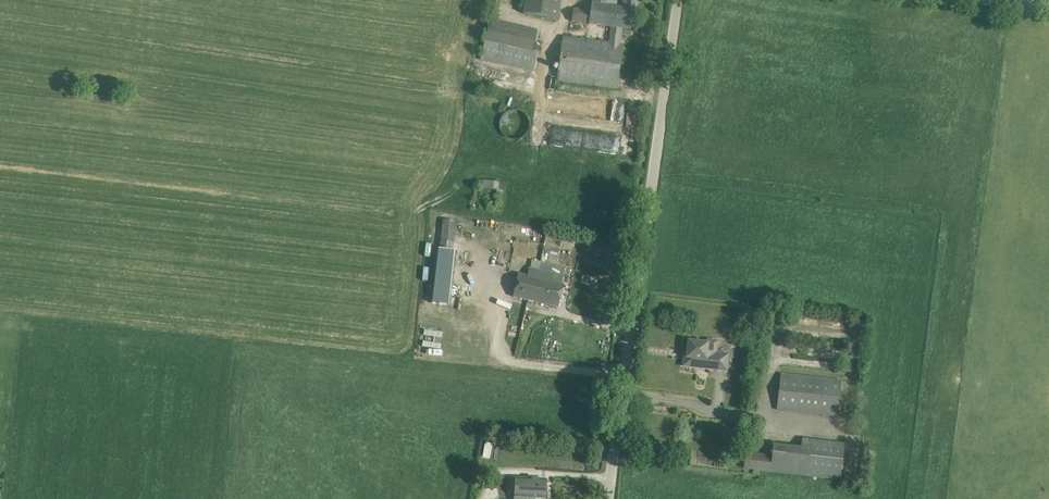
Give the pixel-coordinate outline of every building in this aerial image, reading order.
[(561,0),(525,0),(523,13),(558,18),(561,0)] [(562,35),(556,80),(617,88),(623,44),(621,44),(623,28),(631,29),(635,0),(624,0),(623,7),(606,5),(606,0),(594,0),(594,2),(593,2),(591,10),(574,8),(572,20),(610,27),(608,41),(562,35)] [(533,50),(537,29),(490,19),(481,59),(534,71),(538,51),(533,50)] [(528,129),(529,124),(528,119),(526,115),(522,111),(517,110),(512,110),(507,111),(503,115),(501,119),(500,124),(501,129),(503,134),(507,137),(512,139),(517,139),(522,137),(526,134),(528,129)] [(552,145),(617,151),(619,133),(597,131),(598,124),(580,122),(580,128),(554,125),(552,145)] [(498,189),(500,181),(481,179),(479,195),(501,198),(502,190),(498,189)] [(432,304),(448,306),(457,221),(443,219),(435,294),(434,293),(432,304)] [(558,257),(560,250),(544,246),(542,254),(558,257)] [(528,276),(518,274),(513,296),(558,306),(563,284),(553,282),(554,274),(539,270),(541,261),(532,260),(530,268),(528,276)] [(684,355),(683,365),(726,370),(728,353),(715,352),(716,340),(707,339),(706,342),(688,340),(687,355),(684,355)] [(838,416),(842,380),(781,372),(777,409),(838,416)] [(745,452),(743,469),(840,480),(844,443),(802,438),(801,447),(773,443),(772,455),(745,452)] [(546,479),(515,478),(514,498),(535,498),(535,497),(545,498),(546,479)]
